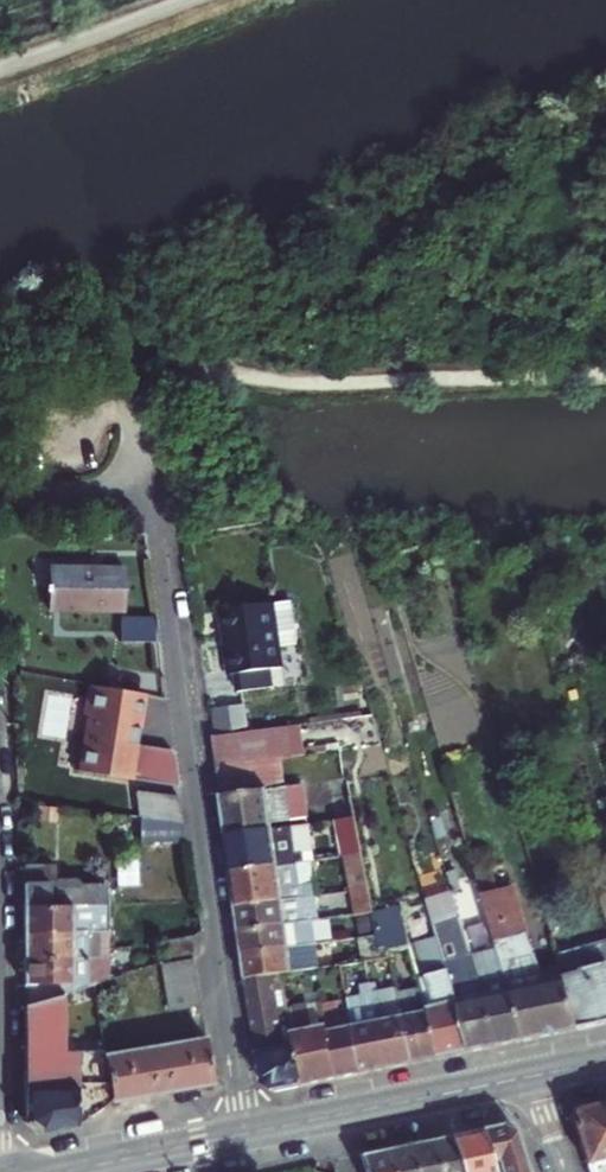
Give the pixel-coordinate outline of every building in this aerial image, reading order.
[(123,611),(124,568),(50,567),(50,611),(123,611)] [(234,675),(281,669),(279,649),(296,646),(290,602),(219,612),(222,636),(229,635),(234,675)] [(159,643),(156,619),(120,619),(120,643),(159,643)] [(229,635),(222,636),(228,676),(234,675),(229,635)] [(296,646),(279,649),(281,669),(284,687),(301,684),(296,646)] [(284,687),(281,669),(234,675),(237,693),(284,687)] [(82,769),(132,778),(137,744),(141,717),(145,695),(89,685),(85,715),(91,715),(82,769)] [(214,712),(216,733),(246,729),(244,708),(214,712)] [(85,715),(76,768),(82,769),(91,715),(85,715)] [(304,748),(301,725),(212,737),(214,753),(216,768),(275,760),(305,755),(304,748)] [(340,749),(351,748),(349,736),(338,738),(339,743),(340,749)] [(339,743),(304,748),(305,755),(340,749),(339,743)] [(137,744),(132,778),(180,786),(175,755),(174,753),(173,751),(171,750),(137,744)] [(267,791),(279,789),(275,760),(216,768),(220,797),(267,791)] [(347,780),(328,784),(335,821),(354,818),(347,780)] [(368,794),(385,791),(383,780),(366,783),(368,794)] [(301,786),(287,788),(292,821),(306,819),(301,786)] [(292,821),(287,788),(279,789),(267,791),(271,823),(292,821)] [(180,808),(178,796),(136,791),(139,817),(181,822),(180,808)] [(272,829),(271,823),(267,791),(220,797),(222,810),(225,836),(272,829)] [(59,808),(37,805),(36,819),(57,822),(59,808)] [(437,838),(446,835),(441,817),(431,820),(437,838)] [(141,818),(127,818),(127,832),(140,832),(141,818)] [(361,853),(354,818),(335,821),(342,857),(361,853)] [(182,842),(182,825),(146,825),(147,842),(182,842)] [(306,825),(272,829),(277,868),(309,862),(311,862),(306,825)] [(277,868),(272,829),(225,836),(227,855),(230,873),(277,868)] [(361,853),(342,857),(349,892),(367,889),(361,853)] [(138,860),(118,860),(118,884),(138,884),(138,860)] [(309,862),(277,868),(281,901),(314,897),(309,862)] [(22,866),(22,880),(54,880),(54,866),(22,866)] [(498,891),(490,866),(474,871),(481,896),(498,891)] [(234,907),(281,901),(277,868),(230,873),(232,889),(234,907)] [(456,870),(448,872),(454,890),(462,887),(456,870)] [(74,880),(54,880),(22,880),(23,896),(23,903),(73,903),(107,903),(107,886),(80,886),(74,880)] [(494,941),(525,933),(512,887),(498,891),(481,896),(494,941)] [(367,889),(349,892),(353,916),(372,912),(367,889)] [(314,897),(281,901),(284,926),(310,922),(317,921),(314,897)] [(284,926),(281,901),(234,907),(236,920),(238,932),(284,926)] [(73,932),(73,903),(23,903),(23,933),(73,932)] [(107,903),(73,903),(73,932),(108,931),(107,903)] [(409,946),(401,907),(372,912),(376,935),(379,951),(388,950),(409,946)] [(372,912),(353,916),(357,939),(376,935),(372,912)] [(310,922),(284,926),(288,950),(313,946),(310,922)] [(288,950),(284,926),(238,932),(239,944),(241,956),(288,950)] [(108,931),(73,932),(73,958),(108,957),(108,931)] [(73,958),(73,932),(23,933),(23,945),(24,958),(73,958)] [(525,933),(494,941),(497,950),(501,961),(512,991),(564,978),(562,968),(541,972),(525,933)] [(376,935),(357,939),(362,963),(389,957),(388,950),(379,951),(376,935)] [(193,945),(191,936),(163,943),(166,959),(195,952),(193,945)] [(413,944),(421,977),(447,970),(445,962),(436,938),(413,944)] [(590,971),(605,966),(605,943),(584,950),(590,971)] [(313,946),(288,950),(291,973),(317,970),(313,946)] [(291,973),(288,950),(241,956),(242,967),(244,980),(281,974),(291,973)] [(501,961),(497,950),(483,953),(487,964),(501,961)] [(590,971),(584,950),(558,957),(562,968),(564,978),(590,971)] [(485,997),(512,991),(501,961),(487,964),(483,953),(472,955),(485,997)] [(458,1004),(485,997),(472,955),(445,962),(447,970),(458,1004)] [(108,957),(73,958),(73,983),(73,991),(109,978),(108,957)] [(24,971),(24,984),(73,983),(73,958),(24,958),(24,971)] [(194,971),(192,959),(161,964),(169,1012),(200,1006),(198,994),(194,971)] [(590,971),(564,978),(579,1031),(600,1025),(605,1023),(605,966),(590,971)] [(458,1004),(447,970),(421,977),(419,977),(421,987),(427,1011),(458,1004)] [(257,1053),(293,1047),(290,1030),(287,1012),(281,974),(244,980),(246,994),(253,1031),(257,1053)] [(579,1031),(564,978),(512,991),(523,1041),(549,1036),(579,1031)] [(73,991),(73,983),(24,984),(24,1007),(54,998),(73,991)] [(353,1025),(378,1021),(372,992),(370,985),(345,990),(347,1000),(353,1025)] [(378,1021),(403,1017),(397,992),(396,987),(372,992),(378,1021)] [(403,1017),(427,1011),(421,987),(397,992),(403,1017)] [(523,1041),(512,991),(485,997),(496,1047),(507,1044),(523,1041)] [(496,1047),(485,997),(458,1004),(469,1052),(481,1049),(496,1047)] [(25,1083),(77,1084),(80,1084),(79,1052),(54,1052),(54,998),(24,1007),(24,1026),(25,1062),(25,1083)] [(327,1031),(353,1025),(347,1000),(322,1005),(326,1022),(327,1031)] [(469,1052),(458,1004),(427,1011),(438,1058),(453,1055),(469,1052)] [(287,1012),(290,1030),(326,1022),(322,1005),(287,1012)] [(438,1058),(427,1011),(403,1017),(413,1064),(425,1061),(438,1058)] [(413,1064),(403,1017),(378,1021),(388,1069),(400,1066),(413,1064)] [(388,1069),(378,1021),(353,1025),(363,1074),(371,1072),(388,1069)] [(328,1081),(337,1079),(327,1031),(326,1022),(290,1030),(293,1047),(302,1086),(328,1081)] [(363,1074),(353,1025),(327,1031),(337,1079),(363,1074)] [(205,1037),(104,1054),(112,1101),(168,1092),(213,1084),(205,1037)] [(302,1086),(293,1047),(257,1053),(261,1082),(275,1092),(287,1089),(302,1086)] [(61,1129),(77,1126),(77,1084),(25,1083),(25,1106),(25,1122),(38,1134),(61,1129)] [(605,1153),(605,1110),(603,1100),(587,1104),(576,1107),(570,1115),(585,1160),(605,1153)] [(513,1127),(504,1122),(493,1124),(480,1127),(494,1171),(527,1171),(513,1127)] [(462,1171),(494,1171),(480,1127),(464,1131),(450,1134),(462,1171)] [(438,1171),(462,1171),(450,1134),(437,1137),(428,1139),(438,1171)] [(428,1139),(417,1141),(406,1144),(415,1171),(438,1171),(428,1139)] [(391,1171),(415,1171),(406,1144),(394,1146),(383,1148),(391,1171)] [(366,1171),(391,1171),(383,1148),(373,1150),(359,1153),(366,1171)] [(585,1160),(589,1171),(605,1171),(605,1153),(585,1160)]
